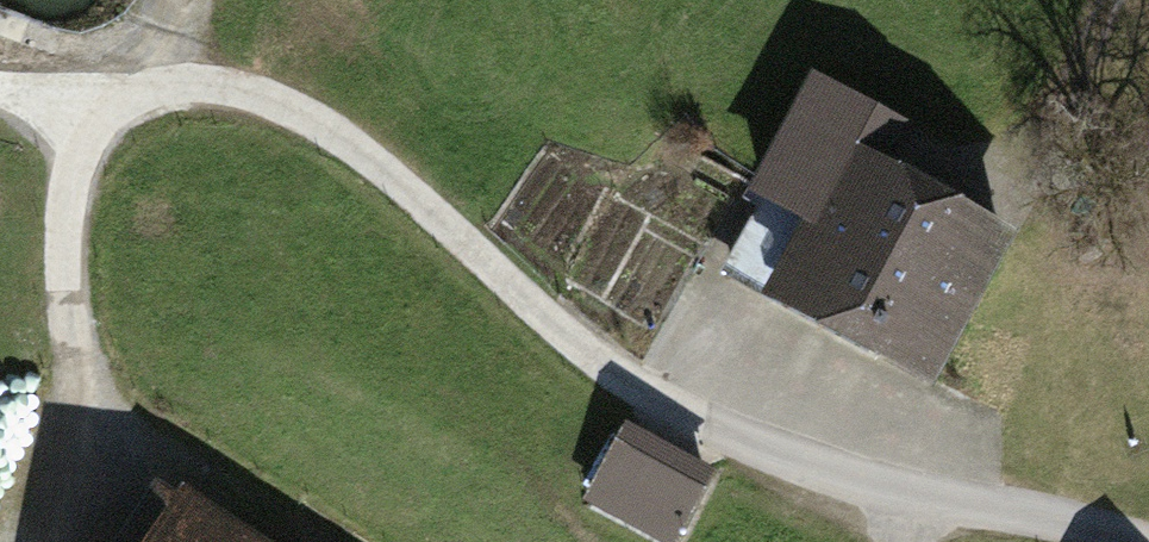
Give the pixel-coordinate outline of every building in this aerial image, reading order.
[(792,191),(778,276),(929,362),(988,248),(869,182),(907,111),(816,66),(776,145),(792,191)] [(619,425),(581,502),(661,541),(683,541),(717,474),(619,425)] [(127,541),(241,541),(164,489),(127,541)]
